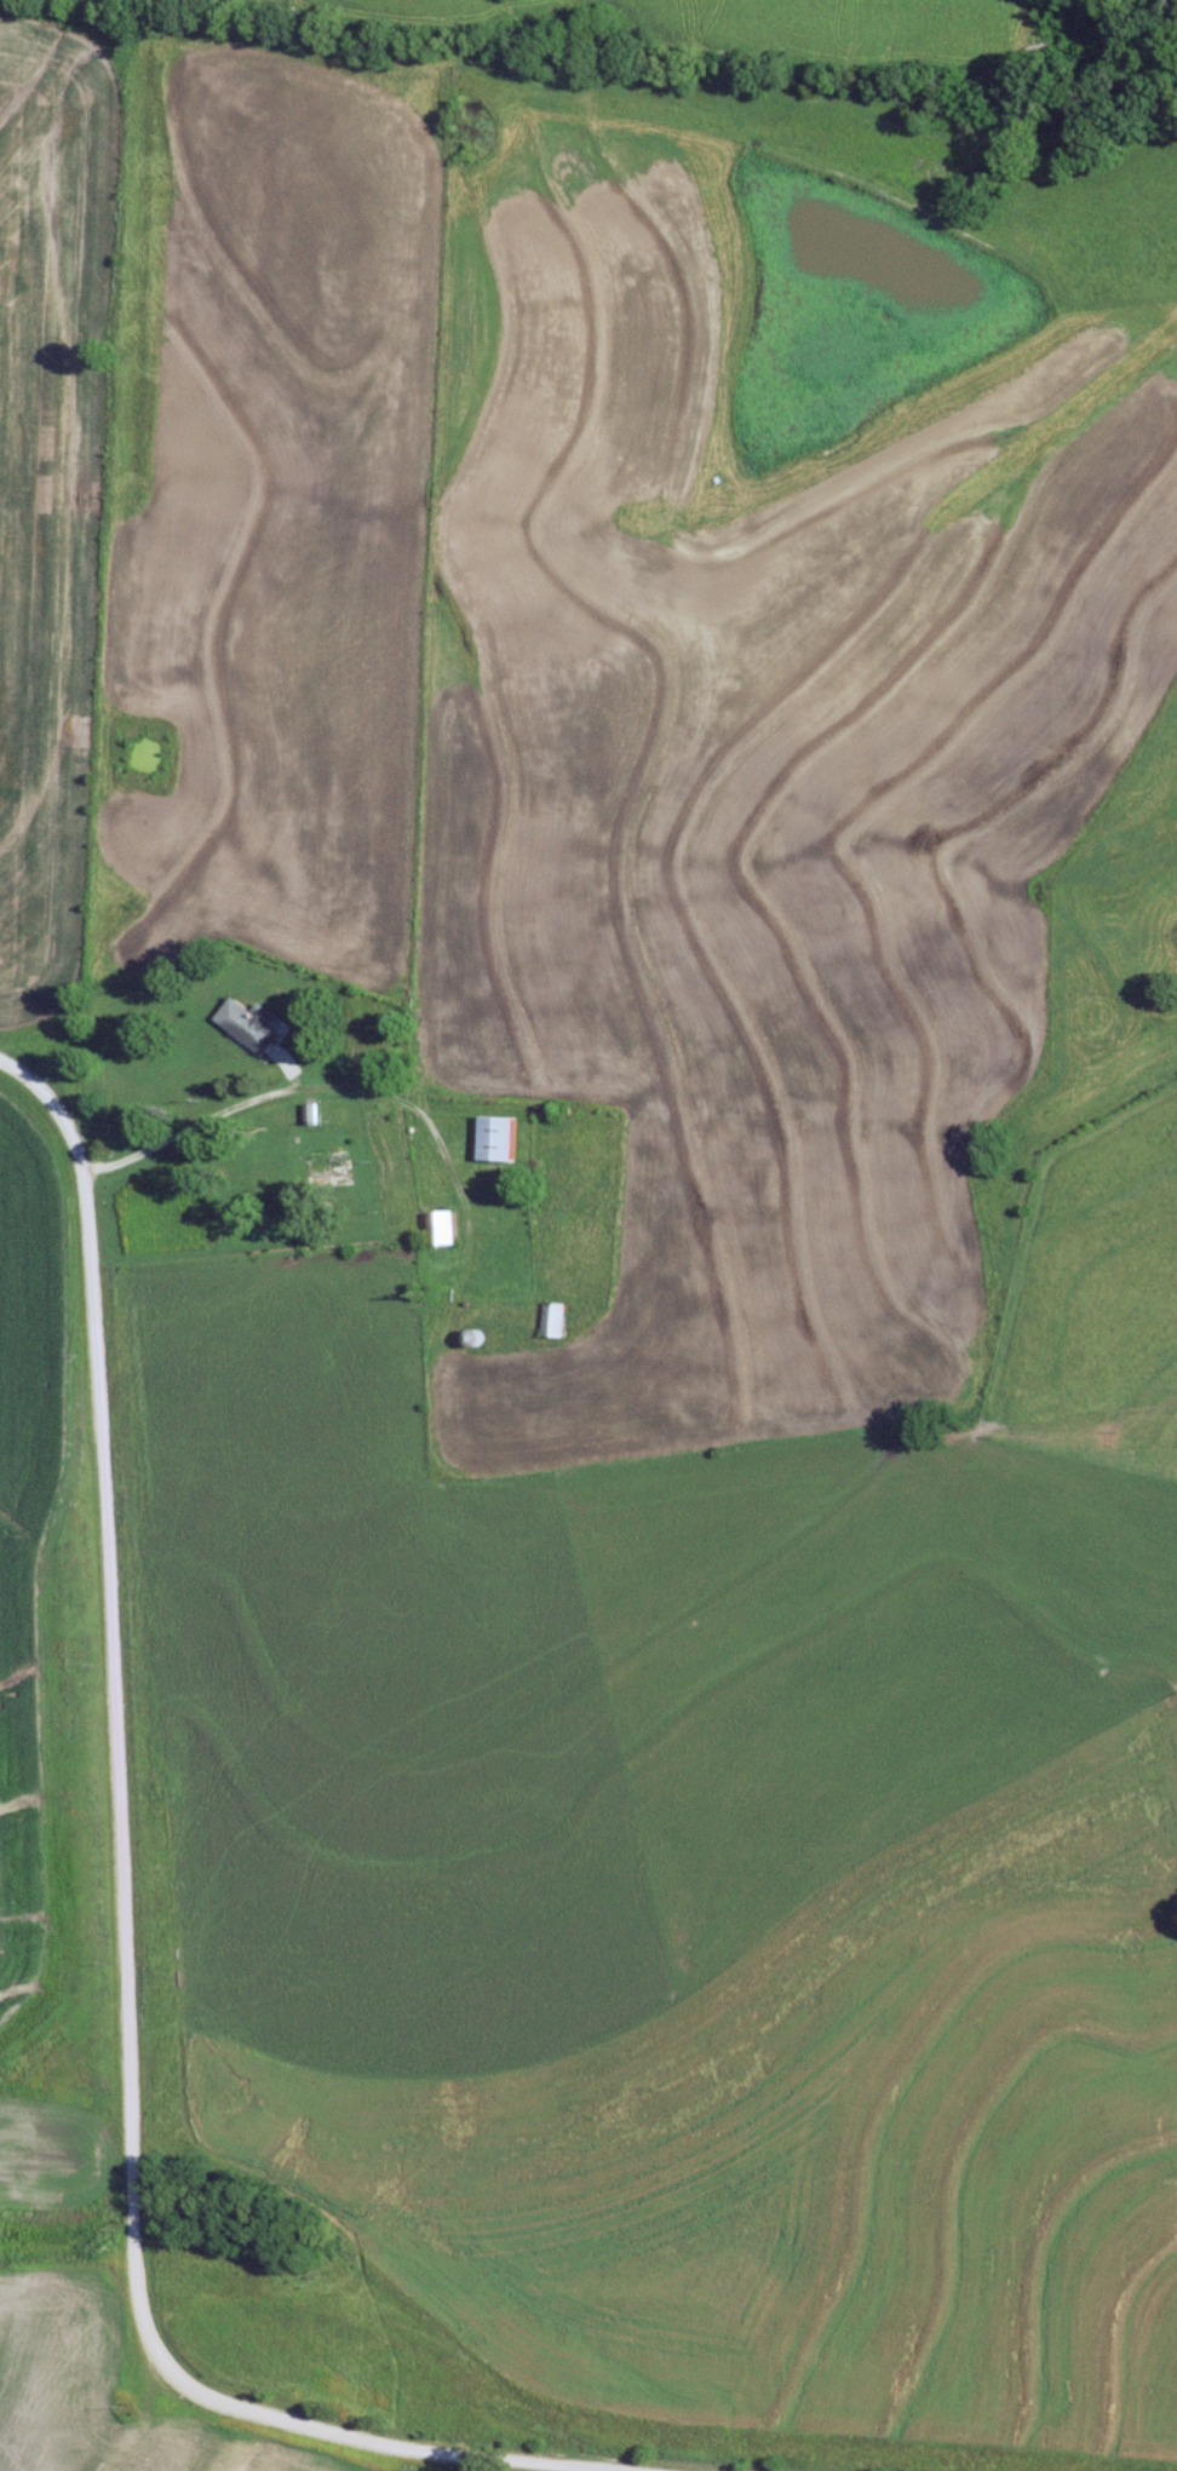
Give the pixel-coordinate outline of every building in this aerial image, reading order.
[(280,1033),(270,1026),(278,1015),(259,1002),(252,1011),(231,996),(214,1020),(265,1055),(280,1033)] [(478,1160),(512,1160),(512,1116),(478,1116),(478,1160)] [(454,1211),(429,1211),(429,1244),(454,1244),(454,1211)] [(563,1303),(542,1302),(540,1336),(562,1337),(563,1303)]
